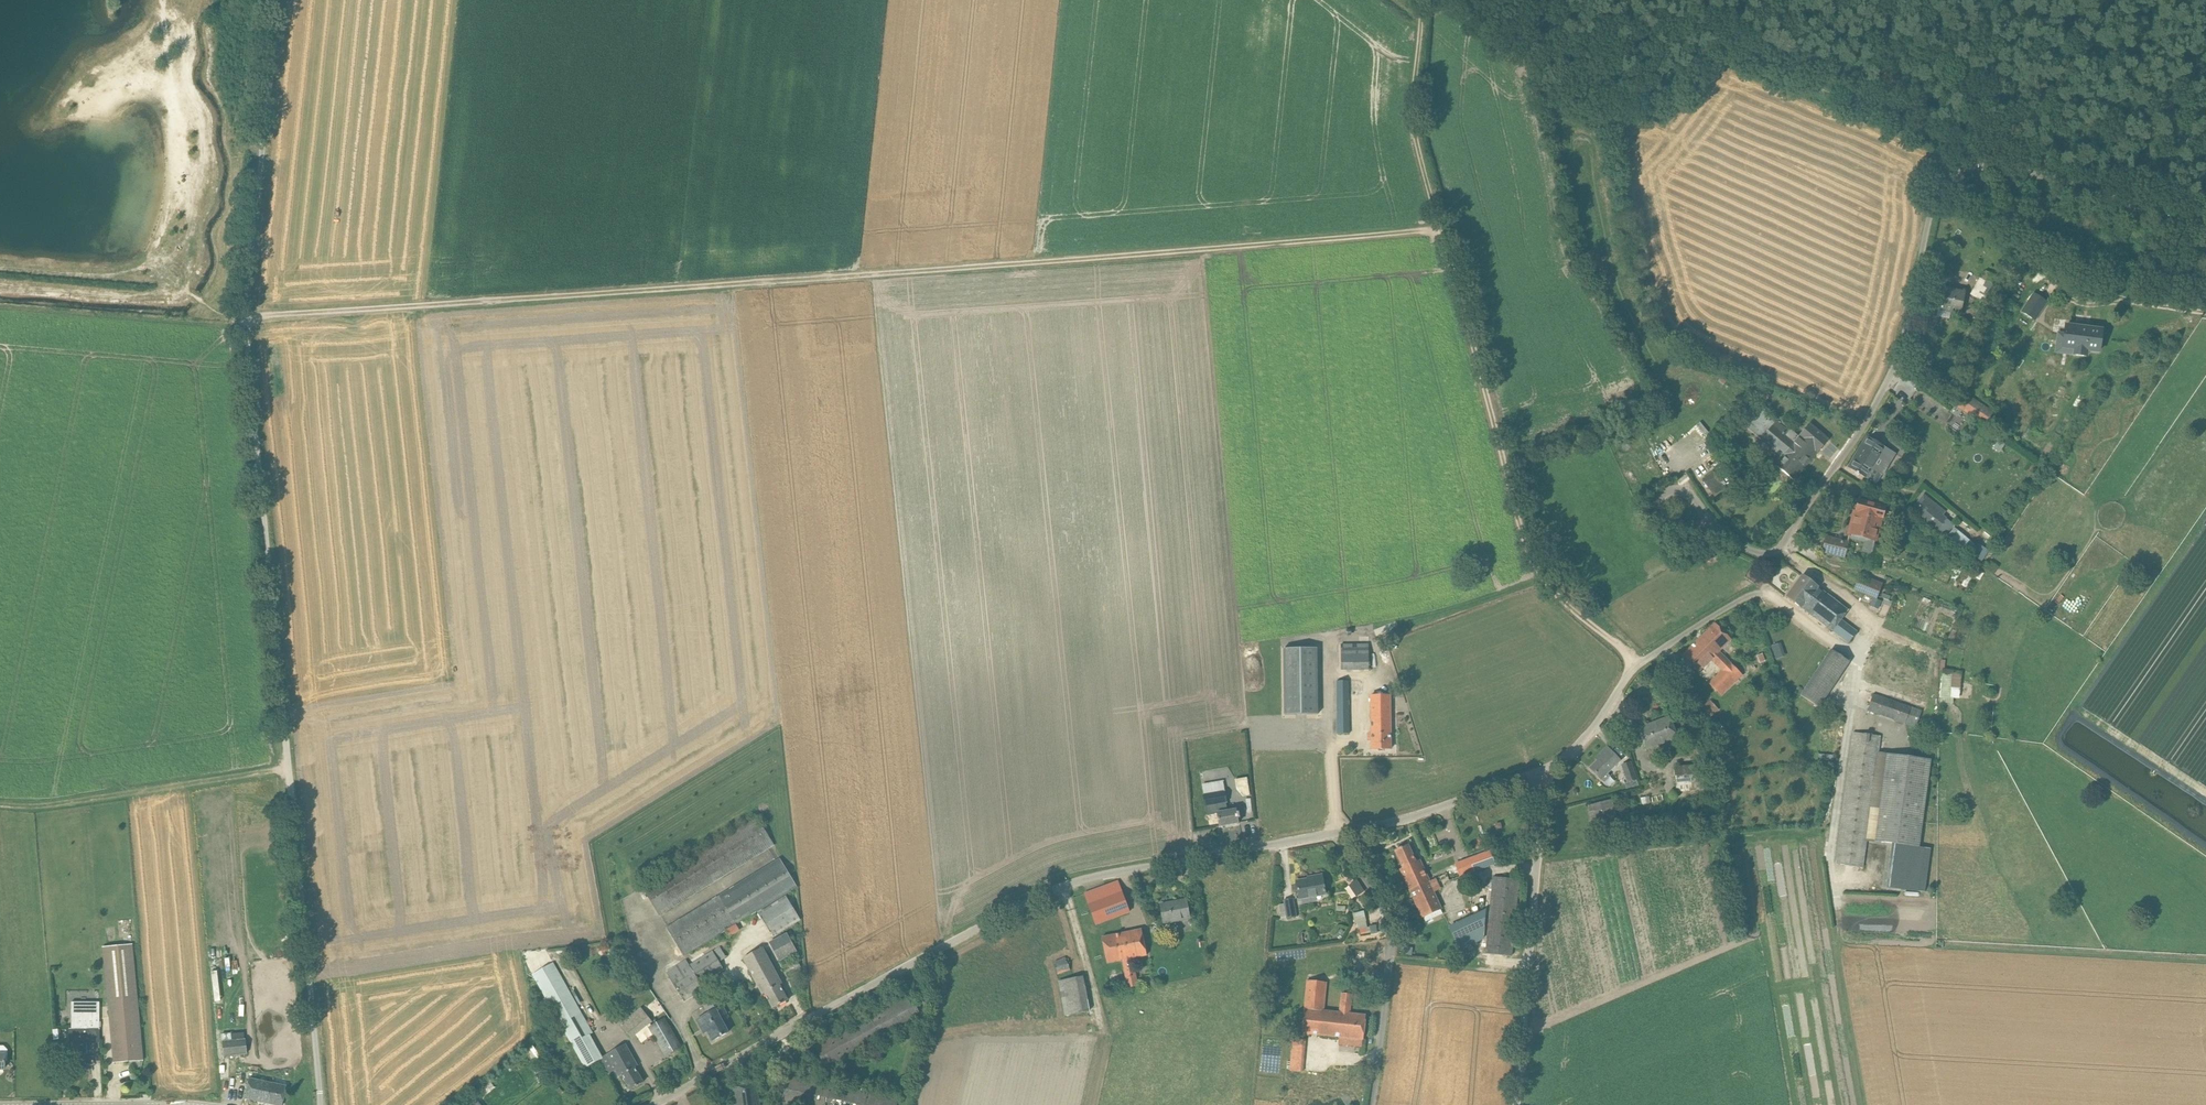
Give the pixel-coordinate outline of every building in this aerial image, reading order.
[(1979,279),(1970,296),(1982,303),(1992,286),(1979,279)] [(1964,294),(1941,289),(1936,310),(1952,313),(1953,310),(1961,312),(1964,294)] [(2048,303),(2033,294),(2020,313),(2035,323),(2048,303)] [(2101,331),(2066,327),(2063,349),(2075,350),(2074,356),(2086,357),(2087,352),(2098,353),(2101,331)] [(1999,417),(1964,394),(1956,407),(1990,430),(1999,417)] [(1773,426),(1753,409),(1745,418),(1765,434),(1773,426)] [(1829,441),(1810,424),(1799,437),(1800,438),(1818,453),(1829,441)] [(1800,438),(1794,444),(1773,426),(1765,434),(1764,436),(1786,453),(1776,465),(1793,480),(1818,453),(1800,438)] [(1885,449),(1867,437),(1848,468),(1867,479),(1876,464),(1885,449)] [(1885,449),(1876,464),(1884,469),(1893,454),(1885,449)] [(1715,496),(1727,489),(1714,470),(1703,478),(1715,496)] [(1946,513),(1924,495),(1914,507),(1917,510),(1914,514),(1945,538),(1955,525),(1943,516),(1946,513)] [(1886,508),(1858,501),(1855,512),(1881,519),(1883,519),(1886,508)] [(1881,519),(1855,512),(1848,538),(1874,545),(1881,519)] [(1947,539),(1968,555),(1977,543),(1956,528),(1947,539)] [(1846,542),(1827,537),(1823,552),(1843,558),(1846,542)] [(1980,544),(1974,555),(1986,561),(1992,551),(1980,544)] [(1816,585),(1803,576),(1796,585),(1797,586),(1795,589),(1794,588),(1787,597),(1801,608),(1802,607),(1811,614),(1813,615),(1812,616),(1826,626),(1832,631),(1832,630),(1848,642),(1855,633),(1840,621),(1848,611),(1818,588),(1816,585)] [(1882,587),(1860,579),(1856,591),(1877,599),(1882,587)] [(1731,640),(1715,624),(1682,656),(1699,673),(1712,660),(1722,670),(1708,683),(1722,697),(1743,676),(1719,652),(1731,640)] [(1782,642),(1772,645),(1777,659),(1787,655),(1782,642)] [(1369,669),(1369,644),(1341,645),(1341,670),(1369,669)] [(1285,648),(1284,714),(1318,714),(1317,648),(1285,648)] [(1850,661),(1831,649),(1800,696),(1819,708),(1850,661)] [(1763,653),(1757,656),(1760,663),(1766,661),(1763,653)] [(1943,669),(1941,696),(1950,697),(1953,670),(1943,669)] [(1350,733),(1349,681),(1337,681),(1338,734),(1350,733)] [(1922,712),(1873,694),(1868,711),(1916,728),(1922,712)] [(1391,749),(1391,696),(1371,696),(1372,749),(1391,749)] [(1719,710),(1710,700),(1701,708),(1709,718),(1719,710)] [(1648,725),(1638,728),(1646,750),(1678,738),(1670,716),(1654,722),(1654,724),(1649,727),(1648,725)] [(1718,722),(1712,727),(1717,732),(1723,727),(1718,722)] [(1880,737),(1854,732),(1836,864),(1863,868),(1880,737)] [(1597,761),(1590,768),(1604,782),(1610,776),(1608,774),(1621,761),(1607,747),(1595,759),(1597,761)] [(1931,760),(1887,754),(1875,841),(1919,847),(1931,760)] [(1637,780),(1631,762),(1623,765),(1628,782),(1637,780)] [(1675,766),(1679,792),(1705,790),(1703,763),(1675,766)] [(1248,790),(1247,778),(1238,779),(1239,790),(1248,790)] [(1227,801),(1223,781),(1203,784),(1209,815),(1218,813),(1220,827),(1239,823),(1236,809),(1227,811),(1225,802),(1227,801)] [(1618,823),(1613,800),(1589,806),(1595,828),(1618,823)] [(758,817),(642,889),(659,916),(775,845),(758,817)] [(1401,869),(1411,890),(1429,882),(1419,861),(1416,862),(1408,845),(1400,849),(1400,850),(1398,851),(1397,851),(1397,850),(1395,851),(1404,868),(1401,869)] [(1495,864),(1490,852),(1470,859),(1474,872),(1495,864)] [(782,859),(667,929),(684,956),(727,930),(731,936),(740,930),(737,924),(799,886),(782,859)] [(1326,894),(1322,875),(1313,877),(1314,880),(1309,881),(1309,880),(1297,882),(1300,899),(1326,894)] [(1493,877),(1489,911),(1482,910),(1481,919),(1488,920),(1485,953),(1512,956),(1519,879),(1493,877)] [(1097,924),(1130,912),(1118,881),(1085,893),(1097,924)] [(1364,893),(1357,881),(1348,886),(1356,898),(1364,893)] [(1429,882),(1411,890),(1423,918),(1441,909),(1429,882)] [(788,897),(760,914),(774,937),(802,920),(788,897)] [(1296,917),(1293,899),(1284,901),(1288,919),(1296,917)] [(1190,919),(1187,900),(1161,905),(1165,924),(1190,919)] [(1353,913),(1357,934),(1369,931),(1364,911),(1353,913)] [(1474,916),(1450,927),(1460,949),(1484,938),(1474,916)] [(1147,955),(1142,929),(1102,937),(1108,963),(1123,960),(1129,988),(1139,986),(1133,958),(1147,955)] [(787,933),(770,943),(780,962),(798,953),(787,933)] [(143,1060),(132,945),(103,947),(114,1062),(143,1060)] [(687,961),(667,973),(684,1001),(704,989),(701,984),(724,970),(719,962),(726,958),(720,947),(690,966),(687,961)] [(763,948),(743,958),(763,994),(765,993),(773,1008),(789,1000),(780,985),(783,984),(763,948)] [(1070,971),(1066,959),(1054,963),(1058,975),(1070,971)] [(554,962),(532,974),(586,1067),(603,1058),(590,1034),(593,1033),(554,962)] [(801,967),(798,962),(791,966),(793,972),(801,967)] [(215,1001),(223,999),(218,970),(210,972),(215,1001)] [(1065,1016),(1090,1011),(1083,976),(1058,980),(1065,1016)] [(1327,983),(1307,981),(1302,1033),(1363,1039),(1366,1015),(1351,1013),(1352,995),(1342,993),(1340,1014),(1324,1012),(1327,983)] [(712,1011),(697,1019),(702,1028),(706,1026),(713,1041),(729,1032),(721,1017),(727,1014),(720,1001),(709,1007),(712,1011)] [(70,1029),(99,1029),(100,1002),(71,1002),(71,1029),(70,1029)] [(652,1020),(642,1008),(621,1025),(632,1037),(652,1020)] [(682,1046),(666,1018),(649,1027),(665,1056),(682,1046)] [(99,1042),(99,1029),(70,1029),(70,1042),(69,1042),(69,1069),(86,1069),(86,1042),(99,1042)] [(231,1033),(221,1034),(223,1056),(247,1054),(245,1040),(231,1041),(231,1033)] [(1306,1039),(1292,1039),(1290,1071),(1304,1071),(1306,1039)] [(627,1044),(607,1054),(619,1076),(623,1074),(631,1090),(644,1082),(635,1067),(638,1065),(627,1044)] [(787,1073),(781,1104),(898,1104),(899,1097),(787,1073)] [(249,1078),(244,1098),(276,1104),(282,1104),(286,1086),(249,1078)] [(757,1083),(733,1087),(737,1104),(760,1104),(757,1083)]
